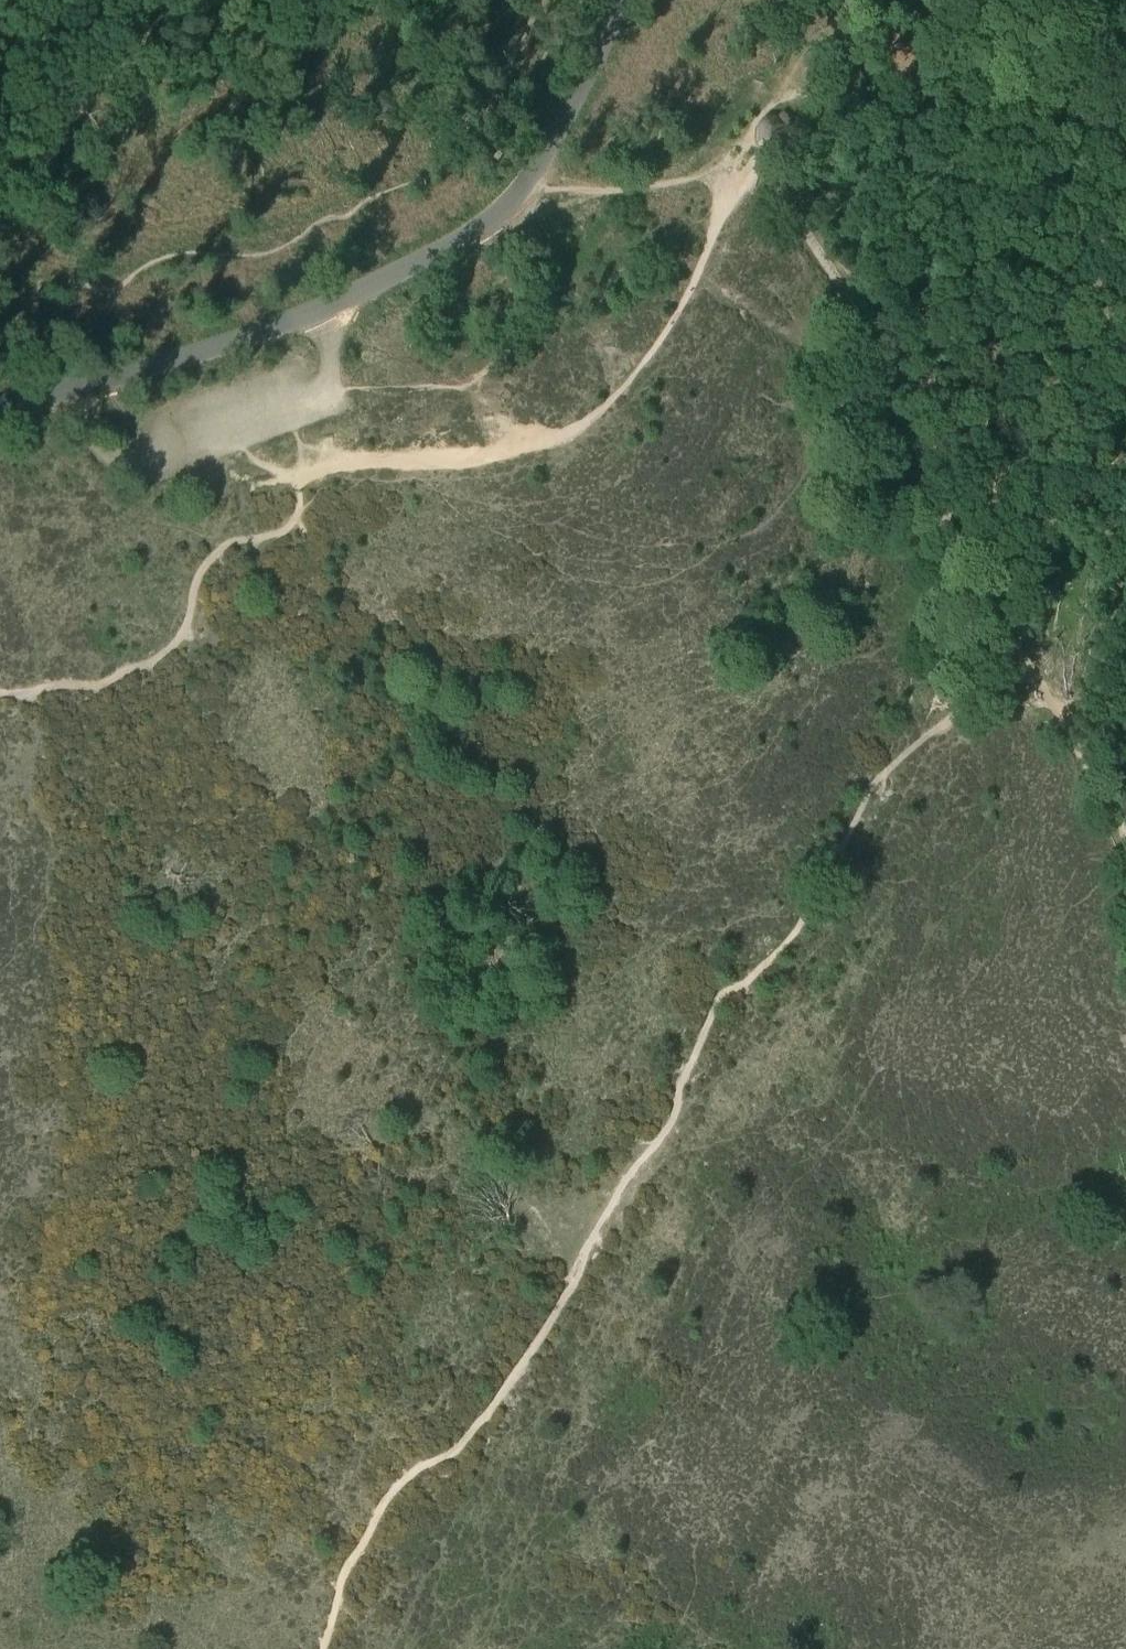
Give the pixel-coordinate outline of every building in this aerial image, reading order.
[(767,151),(775,151),(782,145),(792,146),(793,122),(783,112),(776,119),(768,119),(761,125),(761,144),(767,151)]
